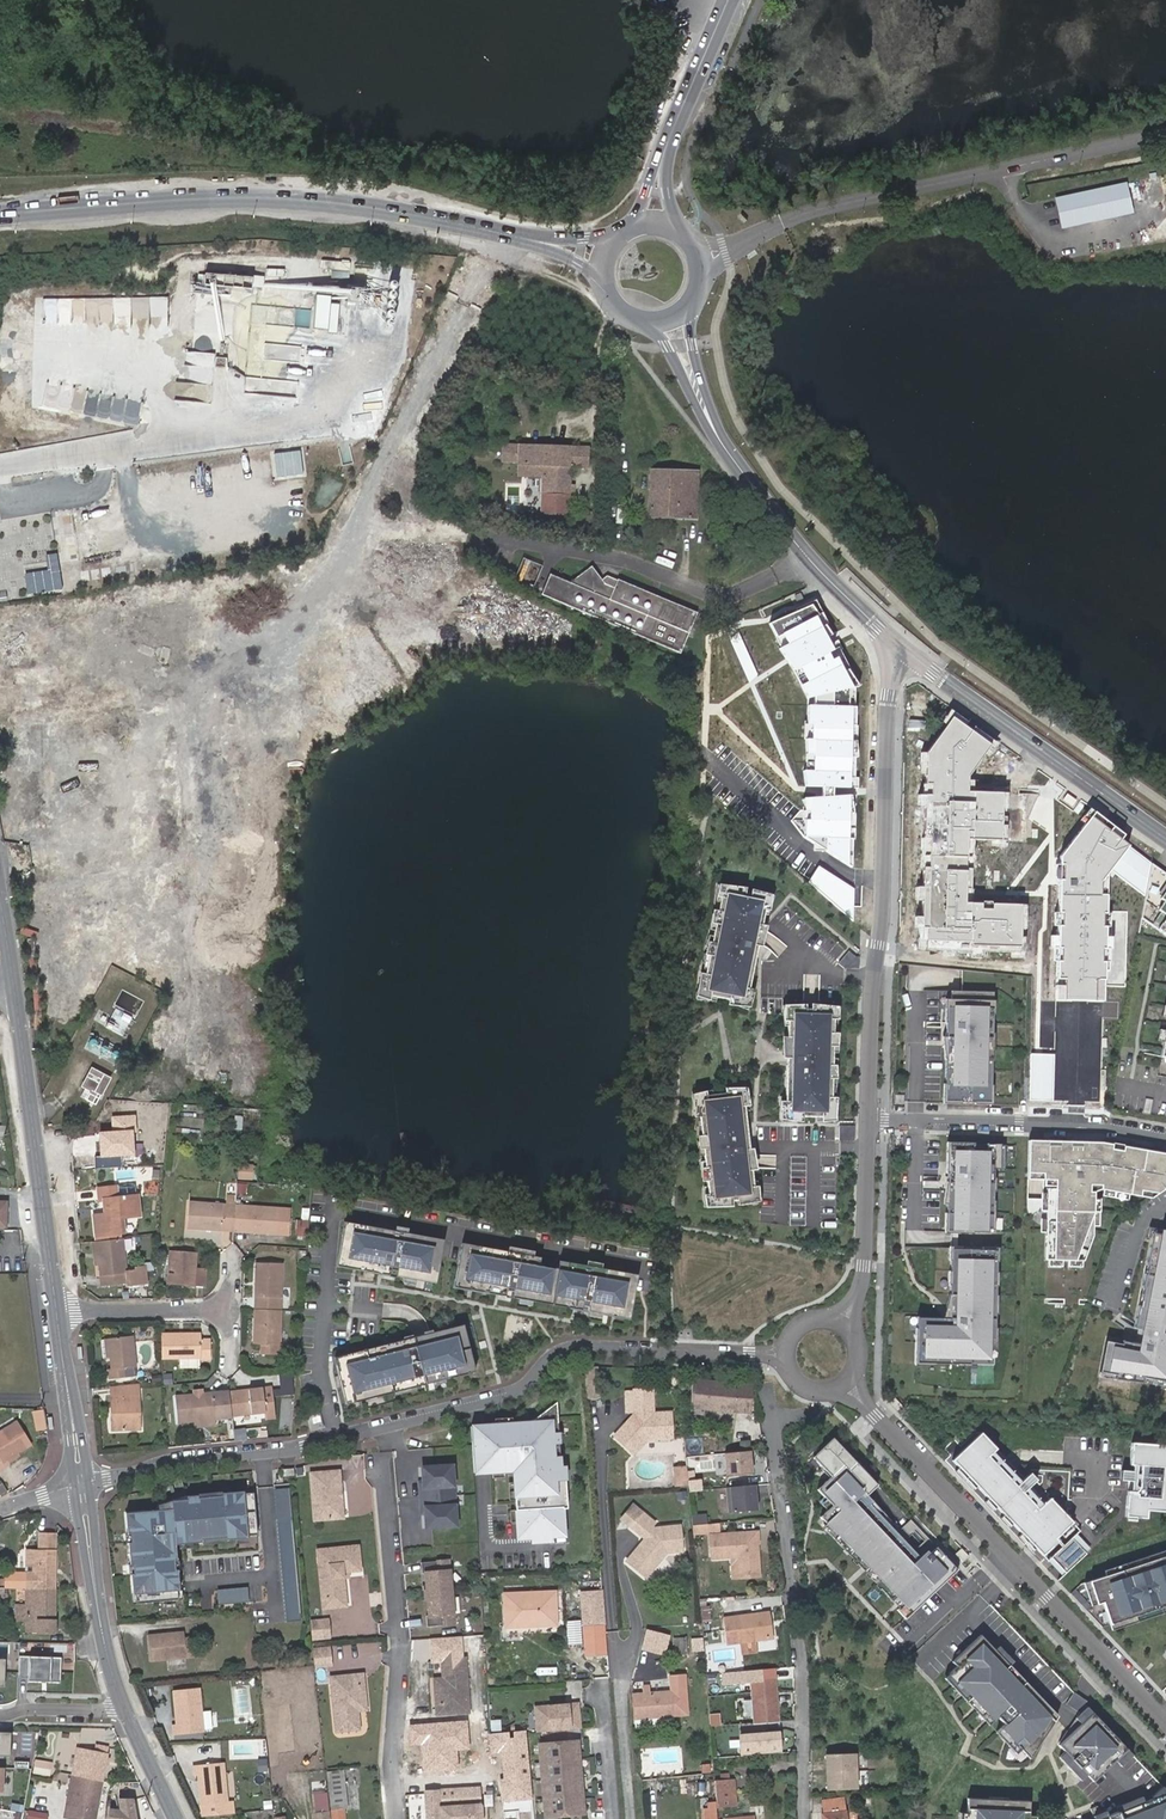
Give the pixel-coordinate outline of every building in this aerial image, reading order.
[(663,21),(676,27),(681,16),(667,10),(663,21)] [(675,30),(676,27),(663,21),(658,32),(671,38),(679,41),(683,33),(675,30)] [(1125,186),(1054,201),(1060,232),(1132,217),(1125,186)] [(204,272),(203,288),(254,293),(255,276),(204,272)] [(339,331),(341,304),(331,303),(332,295),(317,294),(315,329),(339,331)] [(504,452),(519,453),(519,443),(504,443),(504,452)] [(522,458),(523,443),(519,443),(519,453),(504,452),(504,457),(522,458)] [(543,476),(543,482),(541,513),(566,513),(570,513),(570,493),(571,487),(571,485),(571,466),(588,467),(589,446),(542,444),(541,449),(531,448),(531,443),(523,443),(522,458),(522,476),(543,476)] [(305,449),(276,451),(278,476),(306,474),(305,449)] [(681,477),(681,470),(651,469),(650,515),(696,517),(697,478),(681,477)] [(697,470),(681,470),(681,477),(697,478),(697,470)] [(501,516),(496,511),(491,516),(496,521),(501,516)] [(60,552),(48,553),(50,569),(27,572),(29,593),(64,589),(60,552)] [(530,590),(540,565),(521,557),(510,582),(530,590)] [(566,582),(547,574),(538,594),(678,653),(695,613),(604,575),(598,579),(589,566),(566,582)] [(811,604),(768,622),(795,678),(795,701),(801,701),(801,706),(795,706),(792,755),(798,755),(798,771),(789,771),(794,788),(805,788),(804,802),(785,800),(784,812),(788,812),(788,823),(806,842),(848,870),(848,842),(854,842),(853,796),(829,796),(829,789),(855,789),(855,781),(848,780),(847,759),(850,759),(850,708),(835,708),(835,684),(857,685),(847,669),(843,670),(831,642),(828,644),(811,604)] [(249,630),(231,639),(238,652),(256,644),(249,630)] [(913,711),(910,741),(926,742),(929,712),(913,711)] [(994,739),(956,712),(924,753),(921,888),(914,887),(914,898),(921,899),(920,948),(960,949),(960,944),(973,944),(972,950),(1032,951),(1032,904),(971,904),(971,840),(1003,840),(1003,793),(959,793),(959,786),(963,786),(963,776),(994,739)] [(72,743),(74,717),(60,716),(59,742),(72,743)] [(1108,877),(1134,843),(1126,839),(1129,836),(1097,813),(1064,855),(1060,1000),(1107,1002),(1108,877)] [(819,866),(807,880),(838,906),(851,891),(819,866)] [(1155,866),(1145,918),(1165,935),(1165,873),(1155,866)] [(748,891),(723,883),(718,899),(727,900),(725,914),(714,911),(713,925),(722,927),(719,946),(711,944),(707,957),(716,959),(713,978),(702,976),(701,1003),(713,1004),(714,995),(733,999),(732,1009),(755,1011),(757,993),(748,991),(757,945),(765,947),(770,928),(760,926),(763,910),(773,912),(774,894),(753,892),(751,900),(746,899),(748,891)] [(945,1083),(944,1101),(991,1102),(991,1084),(985,1084),(986,1059),(992,1059),(993,1032),(987,1032),(987,1013),(993,1013),(994,991),(952,989),(951,1006),(947,1006),(945,1058),(951,1058),(951,1083),(945,1083)] [(810,1009),(789,1005),(787,1023),(796,1024),(796,1041),(787,1041),(789,1058),(796,1058),(796,1105),(787,1105),(785,1122),(808,1125),(808,1115),(827,1116),(827,1125),(840,1127),(843,1100),(833,1100),(833,1080),(841,1080),(841,1068),(833,1068),(833,1048),(842,1048),(843,1036),(833,1036),(833,1021),(842,1021),(841,1006),(816,1009),(816,1016),(809,1016),(810,1009)] [(95,1104),(109,1078),(92,1068),(82,1085),(89,1089),(85,1098),(95,1104)] [(711,1095),(699,1095),(699,1122),(710,1121),(712,1139),(703,1141),(706,1154),(714,1153),(717,1172),(708,1173),(708,1187),(718,1185),(720,1199),(711,1200),(715,1215),(740,1209),(739,1201),(744,1201),(745,1208),(766,1209),(765,1190),(756,1191),(754,1175),(765,1174),(760,1155),(752,1156),(746,1111),(754,1109),(754,1092),(730,1091),(732,1102),(712,1104),(711,1095)] [(134,1130),(99,1132),(101,1158),(136,1155),(134,1130)] [(1031,1138),(1031,1177),(1058,1177),(1058,1185),(1051,1185),(1050,1256),(1104,1256),(1110,1232),(1111,1193),(1149,1193),(1165,1182),(1165,1153),(1156,1151),(1157,1147),(1146,1146),(1146,1150),(1135,1148),(1136,1144),(1125,1142),(1124,1147),(1113,1145),(1114,1140),(1104,1139),(1058,1138),(1058,1143),(1047,1143),(1047,1138),(1031,1138)] [(1005,1145),(947,1144),(944,1232),(988,1233),(988,1215),(993,1215),(994,1169),(1004,1169),(1005,1145)] [(253,1178),(254,1165),(242,1165),(242,1178),(253,1178)] [(121,1231),(120,1216),(138,1213),(136,1193),(121,1195),(120,1186),(99,1188),(100,1201),(102,1200),(103,1212),(92,1213),(95,1234),(121,1231)] [(185,1226),(220,1229),(233,1230),(235,1205),(236,1195),(229,1195),(228,1204),(223,1203),(188,1200),(185,1226)] [(280,1208),(235,1205),(233,1230),(277,1234),(289,1234),(291,1208),(280,1208)] [(308,1236),(309,1220),(298,1221),(299,1235),(308,1236)] [(347,1223),(338,1265),(437,1283),(445,1240),(347,1223)] [(1161,1224),(1141,1323),(1146,1324),(1144,1337),(1129,1334),(1114,1331),(1113,1336),(1107,1366),(1106,1371),(1121,1374),(1149,1377),(1165,1379),(1165,1225),(1161,1224)] [(95,1234),(96,1240),(121,1237),(122,1237),(121,1231),(95,1234)] [(121,1237),(96,1240),(99,1265),(101,1283),(127,1280),(127,1285),(148,1282),(146,1267),(126,1270),(121,1237)] [(998,1240),(950,1239),(949,1309),(955,1309),(955,1318),(916,1317),(915,1364),(970,1365),(971,1357),(987,1358),(988,1349),(995,1349),(998,1240)] [(640,1275),(463,1243),(460,1259),(455,1286),(474,1290),(474,1289),(632,1317),(640,1275)] [(169,1249),(168,1283),(205,1284),(206,1265),(196,1264),(197,1250),(169,1249)] [(257,1263),(255,1307),(282,1308),(283,1263),(257,1263)] [(281,1342),(282,1308),(255,1307),(254,1342),(263,1342),(262,1352),(281,1352),(281,1342)] [(465,1323),(335,1357),(347,1404),(477,1371),(465,1323)] [(160,1333),(161,1356),(200,1355),(200,1357),(210,1357),(210,1338),(200,1338),(200,1332),(160,1333)] [(105,1357),(109,1357),(110,1368),(106,1368),(107,1379),(124,1378),(139,1376),(138,1367),(135,1367),(132,1336),(107,1338),(103,1338),(105,1357)] [(182,1358),(181,1364),(201,1366),(201,1359),(182,1358)] [(596,1368),(584,1367),(586,1386),(598,1385),(596,1368)] [(295,1373),(279,1373),(280,1394),(296,1394),(295,1373)] [(691,1380),(688,1407),(707,1408),(749,1411),(751,1385),(691,1380)] [(110,1397),(113,1430),(140,1428),(138,1394),(136,1383),(108,1387),(110,1397)] [(598,1385),(586,1386),(587,1400),(599,1399),(598,1385)] [(229,1391),(232,1414),(267,1410),(268,1419),(277,1418),(274,1386),(265,1387),(229,1391)] [(212,1392),(175,1396),(177,1422),(196,1420),(197,1426),(215,1424),(214,1418),(232,1417),(232,1414),(229,1391),(212,1392)] [(636,1416),(618,1442),(638,1456),(650,1440),(675,1438),(673,1414),(657,1415),(655,1391),(635,1393),(636,1416)] [(531,1425),(472,1429),(475,1476),(514,1473),(518,1541),(565,1538),(557,1405),(531,1425)] [(707,1408),(688,1407),(687,1419),(707,1421),(707,1408)] [(9,1465),(7,1462),(23,1452),(19,1447),(31,1440),(17,1416),(0,1427),(0,1471),(9,1465)] [(243,1428),(233,1429),(235,1440),(244,1439),(243,1428)] [(1021,1479),(977,1433),(948,1461),(1039,1557),(1055,1542),(1052,1540),(1069,1523),(1046,1499),(1031,1483),(1033,1481),(1026,1475),(1021,1479)] [(856,1461),(834,1436),(813,1455),(831,1475),(817,1488),(823,1495),(818,1500),(826,1509),(819,1515),(826,1522),(822,1526),(896,1607),(894,1609),(903,1619),(956,1569),(950,1562),(949,1563),(909,1520),(896,1532),(863,1497),(877,1484),(864,1469),(865,1468),(857,1460),(856,1461)] [(1129,1441),(1127,1471),(1120,1470),(1120,1479),(1126,1480),(1124,1517),(1145,1518),(1146,1510),(1165,1512),(1165,1493),(1165,1444),(1129,1441)] [(750,1450),(725,1453),(728,1475),(753,1472),(750,1450)] [(689,1463),(681,1464),(683,1483),(690,1483),(689,1463)] [(452,1464),(422,1466),(423,1481),(419,1482),(422,1513),(425,1512),(426,1527),(457,1525),(452,1464)] [(337,1478),(310,1481),(315,1525),(341,1523),(337,1478)] [(727,1487),(730,1512),(757,1509),(754,1484),(727,1487)] [(290,1487),(275,1489),(287,1623),(302,1622),(290,1487)] [(159,1510),(125,1512),(127,1533),(130,1533),(131,1542),(128,1542),(130,1564),(132,1564),(133,1574),(130,1574),(132,1595),(135,1595),(135,1604),(178,1600),(177,1590),(180,1591),(178,1570),(175,1570),(174,1560),(177,1560),(175,1544),(202,1542),(202,1540),(226,1538),(226,1540),(248,1538),(248,1535),(258,1535),(254,1492),(244,1493),(244,1491),(222,1493),(223,1495),(198,1497),(198,1495),(186,1496),(158,1505),(159,1510)] [(649,1571),(669,1546),(685,1544),(683,1519),(656,1521),(654,1520),(657,1516),(646,1508),(635,1522),(650,1534),(647,1538),(643,1538),(629,1555),(649,1571)] [(709,1532),(709,1523),(694,1525),(695,1534),(709,1532)] [(26,1586),(54,1587),(55,1530),(37,1528),(38,1547),(27,1547),(26,1586)] [(735,1561),(738,1584),(762,1581),(757,1538),(710,1543),(712,1564),(735,1561)] [(1069,1539),(1048,1559),(1063,1574),(1083,1554),(1069,1539)] [(359,1545),(318,1549),(324,1607),(347,1605),(343,1571),(361,1569),(359,1545)] [(1080,1583),(1069,1593),(1102,1627),(1135,1616),(1137,1621),(1165,1612),(1165,1549),(1104,1569),(1105,1574),(1080,1583)] [(450,1560),(422,1562),(423,1573),(426,1573),(430,1615),(427,1615),(428,1626),(455,1624),(454,1613),(451,1613),(448,1571),(451,1570),(450,1560)] [(54,1629),(54,1587),(26,1586),(26,1599),(16,1599),(15,1618),(26,1618),(25,1629),(54,1629)] [(248,1587),(215,1591),(217,1605),(249,1601),(248,1587)] [(554,1591),(504,1595),(505,1627),(556,1624),(554,1591)] [(602,1591),(581,1592),(583,1625),(603,1624),(602,1591)] [(711,1609),(702,1610),(703,1618),(712,1617),(711,1609)] [(770,1612),(725,1617),(728,1643),(742,1641),(743,1653),(759,1651),(757,1639),(773,1638),(770,1612)] [(605,1656),(603,1624),(583,1625),(584,1629),(586,1657),(605,1656)] [(328,1625),(311,1626),(313,1645),(330,1644),(328,1625)] [(672,1635),(647,1629),(642,1650),(666,1657),(672,1635)] [(186,1633),(150,1637),(152,1662),(196,1658),(195,1639),(187,1639),(186,1633)] [(690,1653),(688,1634),(676,1635),(677,1654),(690,1653)] [(955,1666),(944,1678),(1015,1754),(1020,1749),(1029,1758),(1057,1716),(1009,1665),(1013,1661),(998,1646),(994,1650),(980,1634),(951,1662),(955,1666)] [(463,1635),(426,1638),(428,1663),(442,1662),(465,1660),(463,1635)] [(777,1638),(759,1641),(760,1649),(779,1647),(777,1638)] [(330,1648),(314,1649),(316,1669),(332,1667),(330,1648)] [(60,1657),(19,1655),(18,1677),(28,1677),(28,1680),(59,1681),(60,1657)] [(435,1681),(437,1715),(469,1713),(467,1685),(465,1660),(442,1662),(443,1681),(435,1681)] [(774,1678),(773,1667),(743,1670),(744,1680),(751,1679),(751,1680),(774,1678)] [(743,1670),(720,1672),(721,1682),(744,1680),(743,1670)] [(367,1712),(364,1676),(331,1679),(336,1733),(360,1730),(358,1713),(367,1712)] [(779,1718),(774,1678),(751,1680),(753,1698),(754,1714),(755,1721),(779,1718)] [(634,1697),(636,1731),(676,1729),(675,1716),(688,1714),(685,1679),(671,1680),(673,1696),(652,1697),(651,1689),(644,1690),(644,1697),(634,1697)] [(204,1715),(201,1690),(175,1692),(178,1725),(173,1726),(174,1737),(206,1733),(205,1733),(204,1715)] [(1084,1704),(1086,1701),(1073,1692),(1065,1704),(1078,1712),(1084,1704)] [(747,1715),(754,1714),(753,1698),(745,1698),(747,1715)] [(580,1702),(533,1706),(535,1731),(582,1727),(580,1702)] [(1132,1755),(1084,1704),(1078,1712),(1057,1744),(1064,1752),(1058,1757),(1080,1780),(1086,1775),(1098,1787),(1132,1755)] [(213,1714),(204,1715),(205,1733),(214,1732),(213,1714)] [(468,1720),(410,1725),(411,1744),(421,1743),(423,1773),(459,1771),(457,1750),(470,1749),(468,1720)] [(65,1729),(62,1738),(69,1740),(72,1731),(65,1729)] [(525,1729),(488,1732),(490,1755),(502,1754),(506,1800),(530,1798),(525,1729)] [(0,1731),(0,1755),(10,1756),(11,1731),(0,1731)] [(780,1731),(739,1735),(741,1755),(782,1752),(780,1731)] [(585,1736),(538,1739),(544,1812),(591,1808),(585,1736)] [(100,1779),(107,1747),(97,1744),(95,1751),(78,1747),(73,1774),(100,1779)] [(824,1755),(826,1790),(858,1789),(857,1754),(824,1755)] [(225,1764),(210,1765),(215,1805),(229,1804),(225,1764)] [(203,1806),(215,1805),(210,1765),(195,1767),(196,1778),(200,1777),(203,1806)] [(345,1770),(328,1772),(331,1810),(332,1818),(344,1818),(343,1809),(349,1808),(345,1770)] [(73,1774),(64,1815),(84,1818),(91,1818),(100,1779),(73,1774)] [(715,1780),(717,1807),(735,1806),(733,1779),(715,1780)] [(480,1789),(441,1791),(441,1785),(425,1786),(426,1792),(427,1818),(482,1818),(480,1789)] [(1162,1786),(1151,1796),(1152,1798),(1143,1802),(1141,1796),(1115,1807),(1117,1811),(1106,1816),(1096,1806),(1090,1808),(1094,1818),(1165,1818),(1165,1791),(1162,1786)] [(312,1794),(315,1818),(328,1818),(326,1793),(312,1794)] [(113,1818),(137,1818),(132,1795),(119,1795),(121,1806),(111,1805),(110,1818),(113,1818)] [(1038,1816),(1028,1816),(1029,1801),(1007,1800),(1007,1805),(988,1804),(988,1799),(967,1798),(966,1813),(957,1812),(956,1818),(1037,1818),(1038,1816)] [(843,1800),(821,1803),(823,1814),(821,1814),(821,1818),(846,1818),(843,1800)] [(703,1809),(704,1818),(717,1818),(716,1808),(703,1809)]
